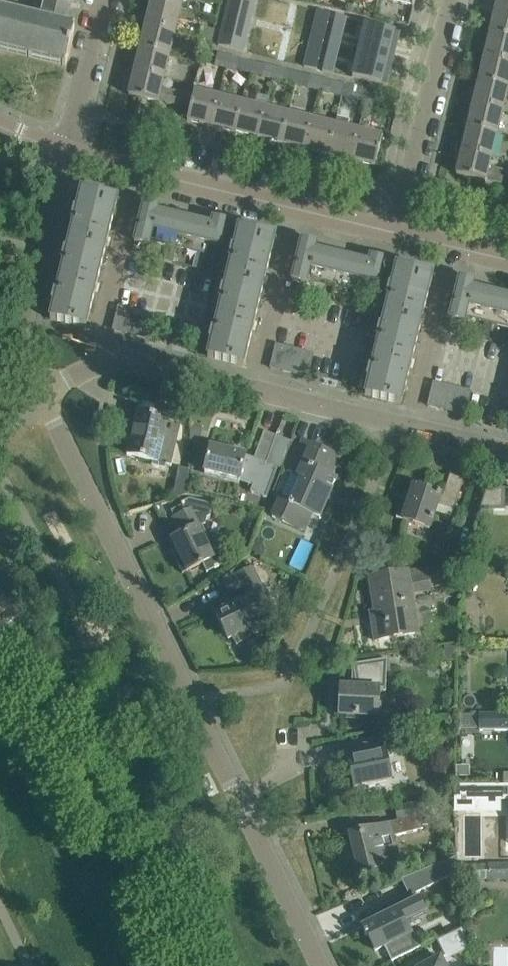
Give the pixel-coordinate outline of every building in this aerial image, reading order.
[(42,19),(66,25),(70,6),(80,8),(82,0),(37,0),(46,2),(42,19)] [(152,1),(181,8),(183,0),(152,0),(152,1)] [(228,6),(240,9),(242,0),(229,0),(228,6)] [(240,9),(252,12),(254,3),(242,0),(240,9)] [(496,10),(507,12),(507,0),(498,0),(496,10)] [(152,1),(146,25),(175,32),(181,8),(152,1)] [(228,6),(225,15),(238,18),(240,9),(228,6)] [(66,65),(75,28),(66,25),(42,19),(0,9),(0,49),(66,65)] [(240,9),(238,18),(250,21),(252,12),(240,9)] [(318,10),(315,20),(328,23),(330,13),(318,10)] [(490,33),(507,37),(507,12),(496,10),(490,33)] [(225,15),(223,24),(235,27),(238,18),(225,15)] [(336,15),(331,34),(342,37),(346,17),(336,15)] [(238,18),(235,27),(248,30),(250,21),(238,18)] [(315,20),(313,29),(326,32),(328,23),(315,20)] [(223,24),(221,33),(233,36),(235,27),(223,24)] [(365,24),(361,42),(395,50),(400,32),(365,24)] [(146,25),(140,48),(169,55),(175,32),(146,25)] [(200,37),(211,40),(214,30),(202,27),(200,37)] [(235,27),(233,36),(246,39),(248,30),(235,27)] [(313,29),(311,38),(323,41),(326,32),(313,29)] [(221,33),(218,43),(231,46),(233,36),(221,33)] [(484,57),(507,62),(507,37),(490,33),(484,57)] [(331,34),(327,51),(337,54),(342,37),(331,34)] [(233,36),(231,46),(243,49),(246,39),(233,36)] [(197,47),(209,50),(211,40),(200,37),(197,47)] [(311,38),(309,47),(321,50),(323,41),(311,38)] [(361,42),(357,59),(391,67),(391,66),(395,50),(361,42)] [(309,47),(307,56),(319,59),(321,50),(309,47)] [(140,48),(135,72),(164,79),(169,55),(140,48)] [(226,65),(229,54),(218,51),(215,63),(226,65)] [(327,51),(322,71),(333,74),(337,54),(327,51)] [(236,68),(239,56),(229,54),(226,65),(236,68)] [(307,56),(304,67),(316,70),(319,59),(307,56)] [(479,80),(507,87),(507,62),(484,57),(479,80)] [(357,59),(353,77),(387,85),(391,67),(357,59)] [(272,78),(275,66),(265,63),(262,75),(272,78)] [(275,66),(272,78),(296,84),(299,72),(275,66)] [(193,96),(161,88),(164,79),(135,72),(129,95),(158,102),(159,100),(190,108),(193,96)] [(299,72),(296,84),(319,90),(322,78),(299,72)] [(322,78),(319,90),(343,96),(345,84),(322,78)] [(479,80),(473,104),(502,111),(507,87),(479,80)] [(345,84),(343,96),(366,102),(369,90),(345,84)] [(375,104),(378,92),(369,90),(366,102),(375,104)] [(194,91),(193,96),(190,108),(187,120),(211,126),(218,96),(194,91)] [(211,126),(234,131),(242,102),(218,96),(211,126)] [(265,108),(242,102),(234,131),(258,137),(265,108)] [(473,104),(467,127),(497,134),(502,111),(473,104)] [(258,137),(281,143),(289,114),(265,108),(258,137)] [(312,119),(289,114),(281,143),(305,148),(312,119)] [(337,117),(335,125),(328,154),(352,160),(359,131),(347,128),(349,120),(337,117)] [(305,148),(328,154),(335,125),(312,119),(305,148)] [(467,127),(462,151),(491,158),(497,134),(467,127)] [(382,136),(359,131),(352,160),(375,165),(382,136)] [(486,179),(507,184),(507,172),(489,168),(491,158),(462,151),(456,174),(485,181),(486,179)] [(107,242),(117,199),(81,190),(71,233),(107,242)] [(179,214),(171,212),(158,209),(159,205),(144,201),(143,205),(141,212),(139,221),(134,241),(150,245),(151,241),(158,243),(163,244),(196,252),(205,254),(208,243),(222,246),(225,235),(236,238),(238,229),(227,226),(228,221),(213,218),(212,222),(199,219),(191,217),(179,214)] [(264,280),(266,272),(275,237),(242,229),(238,229),(236,238),(228,271),(264,280)] [(97,285),(97,284),(107,242),(71,233),(61,276),(97,285)] [(308,279),(321,282),(329,250),(316,247),(317,243),(302,239),(292,279),(307,283),(308,279)] [(321,282),(349,289),(357,257),(329,250),(321,282)] [(196,252),(195,259),(204,261),(205,254),(196,252)] [(172,263),(174,255),(166,253),(164,261),(172,263)] [(365,281),(380,284),(385,264),(386,259),(370,256),(369,260),(357,257),(349,289),(363,292),(365,281)] [(195,259),(193,266),(202,269),(204,261),(195,259)] [(385,264),(382,275),(393,278),(391,287),(386,309),(422,318),(424,310),(432,275),(414,271),(396,266),(396,267),(385,264)] [(218,314),(254,323),(264,280),(228,271),(218,314)] [(61,276),(51,317),(50,319),(86,328),(97,285),(61,276)] [(459,277),(456,288),(449,317),(465,321),(466,317),(478,320),(486,288),(473,285),(474,281),(459,277)] [(506,293),(486,288),(478,320),(507,327),(507,321),(507,293),(506,293)] [(113,329),(126,332),(131,309),(119,306),(113,329)] [(126,332),(138,335),(143,312),(131,309),(126,332)] [(411,361),(422,318),(386,309),(375,352),(411,361)] [(138,335),(150,338),(156,315),(143,312),(138,335)] [(218,314),(208,357),(244,366),(254,323),(218,314)] [(271,367),(283,370),(288,347),(276,344),(271,367)] [(283,370),(295,374),(301,350),(288,347),(283,370)] [(295,374),(308,377),(313,353),(301,350),(295,374)] [(401,404),(411,361),(375,352),(365,395),(401,404)] [(428,405),(440,408),(446,385),(434,382),(428,405)] [(440,408),(453,411),(458,388),(446,385),(440,408)] [(453,411),(465,414),(471,391),(458,388),(453,411)] [(137,412),(127,455),(153,461),(152,465),(166,468),(167,464),(172,466),(182,423),(177,422),(180,410),(156,404),(153,416),(137,412)] [(254,458),(246,455),(246,454),(210,446),(204,471),(240,480),(241,476),(269,462),(267,461),(276,435),(264,431),(254,458)] [(276,435),(267,461),(269,462),(241,476),(240,480),(253,484),(250,492),(267,498),(278,467),(280,468),(290,440),(276,435)] [(305,478),(294,504),(281,498),(273,516),(303,530),(311,512),(319,516),(336,478),(331,476),(339,456),(303,440),(290,472),(305,478)] [(443,495),(439,494),(436,504),(453,509),(463,479),(450,474),(443,495)] [(488,484),(480,509),(505,509),(505,489),(488,484)] [(428,528),(436,504),(439,494),(440,493),(414,485),(408,501),(402,499),(396,517),(402,519),(402,520),(428,528)] [(181,535),(172,539),(179,555),(175,557),(182,573),(187,571),(203,563),(207,572),(227,563),(215,539),(213,540),(210,542),(202,525),(205,524),(207,517),(210,515),(213,504),(190,498),(182,502),(183,505),(186,512),(175,517),(173,518),(181,535)] [(162,505),(161,502),(155,504),(162,517),(167,514),(162,505)] [(267,552),(264,544),(257,541),(252,552),(264,558),(267,552)] [(225,609),(216,613),(229,638),(232,637),(252,627),(256,632),(270,624),(267,619),(275,615),(263,590),(252,568),(242,573),(236,576),(225,581),(231,594),(243,589),(247,598),(225,609)] [(407,571),(370,577),(375,611),(371,612),(375,639),(416,634),(411,592),(430,589),(428,575),(408,578),(407,571)] [(445,646),(444,660),(455,661),(455,646),(445,646)] [(339,717),(377,719),(378,715),(381,715),(381,705),(378,705),(379,694),(386,694),(387,661),(352,667),(355,690),(340,689),(339,717)] [(478,713),(478,730),(507,730),(507,713),(478,713)] [(347,760),(353,787),(392,779),(387,752),(398,750),(395,738),(334,750),(336,761),(336,762),(347,760)] [(467,776),(467,766),(456,766),(457,776),(467,776)] [(501,785),(454,785),(454,809),(474,809),(474,801),(501,801),(501,785)] [(419,802),(395,806),(398,820),(421,816),(419,802)] [(377,825),(349,832),(359,874),(401,864),(396,845),(394,836),(423,828),(421,816),(398,820),(377,825)] [(413,902),(419,899),(416,893),(454,874),(451,859),(402,879),(408,893),(413,902)] [(489,863),(489,878),(507,878),(507,863),(489,863)] [(416,948),(403,921),(425,911),(419,899),(413,902),(408,893),(373,910),(378,919),(364,926),(376,950),(386,945),(393,959),(391,960),(391,961),(421,947),(421,945),(416,948)] [(468,943),(464,926),(437,939),(444,954),(468,943)] [(440,956),(423,965),(445,965),(440,956)]
